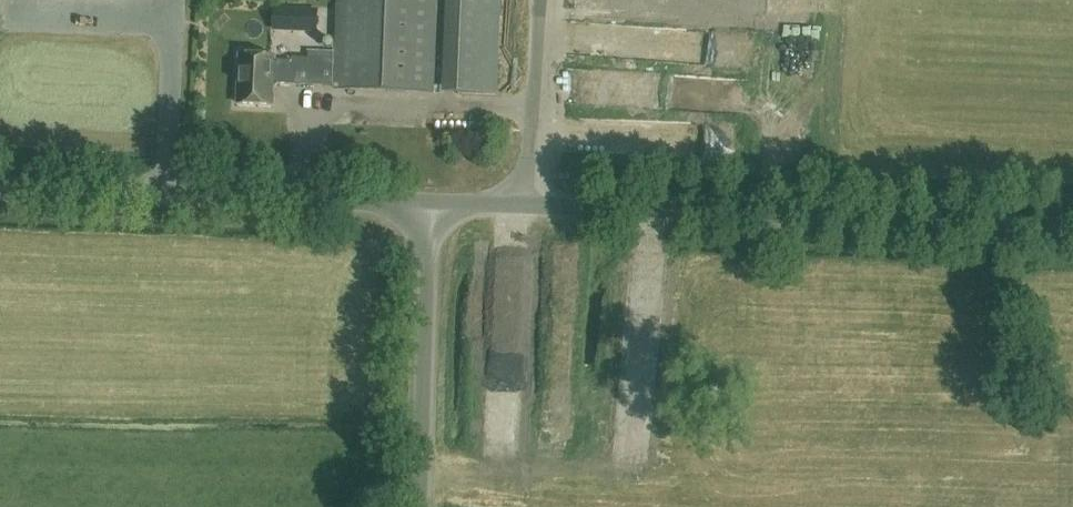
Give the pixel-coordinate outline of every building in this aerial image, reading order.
[(409,90),(434,91),(437,0),(339,0),(337,58),(293,57),(293,60),(275,60),(275,56),(241,55),(240,104),(273,105),(274,88),(279,83),(336,85),(336,88),(409,90)] [(296,33),(296,17),(274,16),(274,32),(296,33)] [(492,67),(478,54),(464,69),(478,83),(492,67)] [(626,385),(625,396),(651,398),(652,388),(626,385)]
